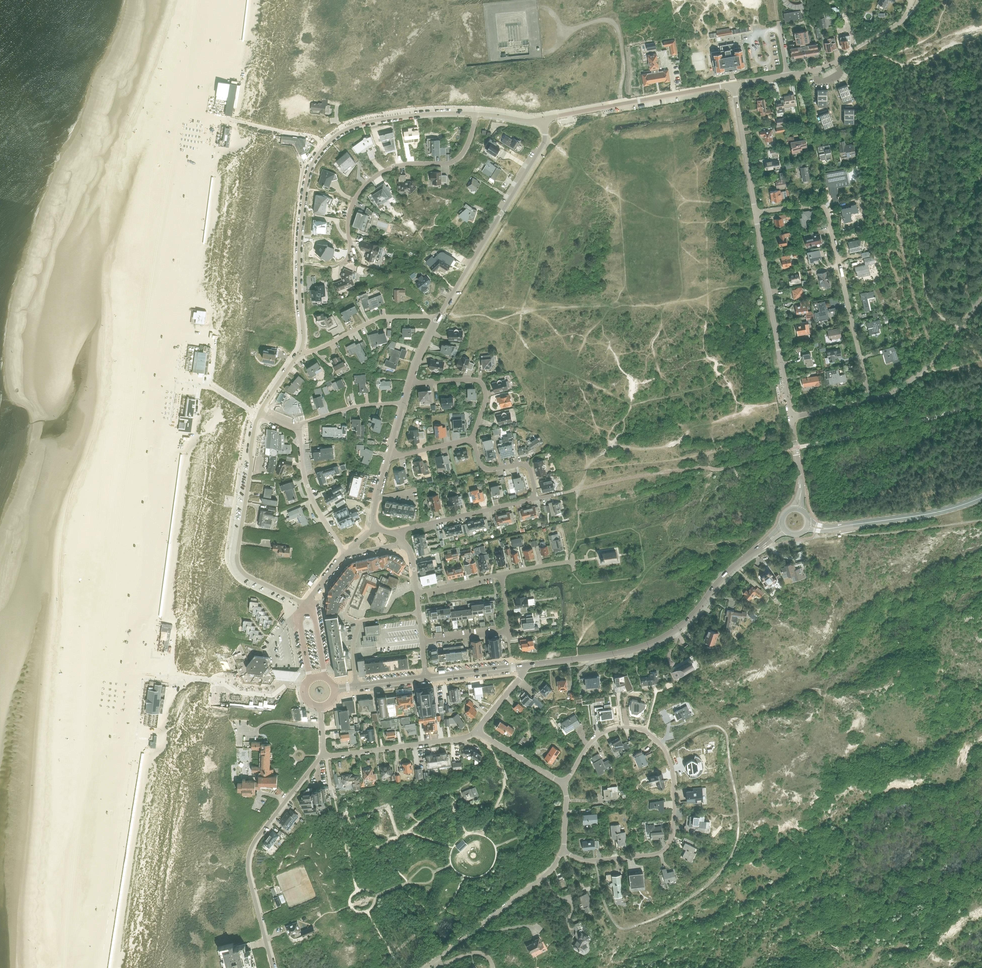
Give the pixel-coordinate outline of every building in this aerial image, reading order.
[(782,1),(784,3),(783,3),(787,7),(787,6),(791,8),(793,9),(796,9),(799,9),(801,8),(804,7),(801,2),(799,3),(797,4),(794,3),(792,3),(790,2),(789,0),(782,0),(782,1)] [(784,12),(785,21),(802,18),(800,9),(784,12)] [(810,35),(808,35),(807,30),(794,32),(796,44),(800,44),(800,46),(795,47),(794,44),(788,45),(788,46),(790,46),(790,48),(792,60),(804,58),(807,57),(819,55),(817,43),(805,45),(805,43),(809,42),(811,41),(810,35)] [(845,36),(840,37),(842,48),(849,47),(848,44),(850,44),(849,36),(845,36)] [(828,42),(824,43),(826,52),(832,51),(832,49),(836,48),(834,38),(828,39),(828,42)] [(499,42),(500,58),(530,55),(528,40),(499,42)] [(664,42),(661,42),(662,47),(664,46),(664,47),(670,46),(672,55),(677,54),(675,40),(663,41),(664,42)] [(741,47),(734,48),(733,43),(720,46),(720,47),(719,48),(719,49),(720,49),(721,51),(711,52),(715,73),(724,71),(724,72),(745,68),(741,47)] [(648,56),(642,57),(642,61),(648,60),(649,61),(648,62),(648,63),(648,64),(648,65),(649,66),(650,67),(650,70),(651,70),(651,72),(642,74),(644,86),(649,85),(649,82),(650,82),(652,83),(654,82),(656,81),(656,80),(657,80),(658,81),(659,81),(661,81),(663,80),(665,79),(665,82),(670,81),(668,69),(663,70),(659,71),(658,69),(659,69),(656,53),(648,55),(648,56)] [(217,94),(228,96),(225,114),(232,115),(233,107),(236,108),(239,90),(236,90),(237,84),(219,81),(217,94)] [(838,88),(840,93),(850,89),(848,84),(838,88)] [(851,94),(850,89),(840,93),(841,97),(851,94)] [(789,96),(784,97),(784,100),(781,100),(781,102),(776,103),(777,113),(785,111),(784,107),(789,106),(789,104),(795,102),(794,94),(789,95),(789,96)] [(852,99),(853,98),(851,94),(841,97),(843,102),(844,101),(847,101),(849,100),(852,99)] [(757,100),(758,104),(757,104),(757,109),(758,109),(758,111),(760,110),(761,116),(769,114),(769,115),(773,114),(772,108),(768,108),(768,109),(767,110),(765,99),(764,96),(757,97),(757,100)] [(313,103),(312,106),(312,109),(320,110),(320,112),(325,112),(329,112),(330,105),(327,105),(328,100),(322,100),(322,103),(319,103),(319,104),(313,103)] [(821,120),(831,116),(829,111),(828,112),(825,113),(823,114),(820,114),(819,115),(821,120)] [(831,116),(821,120),(823,124),(832,121),(831,116)] [(776,118),(777,125),(776,125),(776,128),(784,126),(784,124),(783,118),(776,118)] [(824,129),(834,126),(832,121),(823,124),(824,129)] [(401,129),(403,143),(419,141),(418,135),(419,134),(419,133),(419,132),(418,132),(417,127),(408,128),(408,130),(402,131),(401,129)] [(382,142),(391,139),(392,144),(384,146),(387,152),(396,150),(393,129),(379,132),(382,142)] [(765,142),(773,140),(773,143),(775,142),(775,139),(773,140),(771,133),(773,132),(773,130),(760,132),(760,136),(764,135),(765,142)] [(505,144),(516,151),(517,149),(519,150),(521,147),(518,145),(521,140),(519,140),(518,141),(514,139),(514,140),(505,135),(501,142),(503,143),(502,144),(504,145),(505,144)] [(294,144),(300,154),(305,151),(305,150),(299,138),(282,136),(281,142),(294,144)] [(371,136),(367,138),(366,137),(365,137),(364,137),(363,138),(363,139),(353,146),(353,147),(357,153),(367,146),(369,149),(375,147),(371,136)] [(433,152),(433,155),(446,154),(445,147),(438,147),(438,144),(439,144),(439,140),(436,140),(436,138),(427,138),(427,148),(429,148),(429,152),(433,152)] [(496,143),(490,139),(486,145),(489,147),(487,151),(495,157),(501,148),(495,145),(496,143)] [(790,142),(792,153),(803,151),(802,147),(807,146),(806,139),(790,142)] [(839,146),(841,158),(856,156),(854,144),(845,145),(844,140),(839,141),(840,146),(839,146)] [(831,158),(830,155),(831,155),(830,148),(829,148),(828,145),(817,147),(820,160),(831,158)] [(347,152),(336,161),(346,172),(349,169),(348,169),(352,166),(356,163),(347,152)] [(495,163),(494,165),(488,162),(489,160),(488,159),(485,163),(486,164),(482,172),(495,180),(501,170),(498,168),(499,166),(495,163)] [(773,161),(765,162),(766,166),(766,169),(771,169),(774,169),(775,170),(776,170),(775,168),(780,168),(778,160),(774,161),(773,161)] [(798,168),(800,167),(803,181),(810,180),(807,165),(803,166),(803,162),(797,163),(798,168)] [(322,172),(323,173),(321,179),(320,179),(319,184),(323,185),(322,187),(329,190),(327,189),(330,180),(332,181),(338,179),(336,174),(323,169),(322,172)] [(844,170),(824,174),(826,186),(826,184),(827,184),(829,184),(832,197),(837,196),(836,187),(841,186),(840,181),(847,180),(846,174),(845,174),(844,170)] [(440,172),(440,173),(438,173),(438,172),(433,172),(433,173),(431,173),(431,179),(433,179),(433,184),(440,184),(440,182),(446,182),(446,175),(440,175),(440,172)] [(406,175),(399,175),(399,190),(400,191),(402,191),(403,190),(407,190),(410,193),(411,192),(413,191),(414,190),(414,189),(415,187),(410,182),(406,182),(406,175)] [(481,184),(477,182),(478,181),(473,177),(467,187),(474,191),(474,190),(476,191),(481,184)] [(787,187),(785,179),(777,180),(777,182),(776,182),(777,188),(787,187)] [(372,195),(376,202),(380,208),(383,205),(382,203),(392,196),(389,192),(386,188),(383,183),(376,188),(378,191),(372,195)] [(317,192),(313,217),(314,217),(314,212),(325,213),(326,203),(330,205),(333,199),(323,195),(323,196),(317,195),(317,192)] [(459,212),(460,213),(458,215),(467,222),(468,219),(473,220),(477,210),(472,208),(472,207),(466,203),(464,207),(466,208),(463,211),(462,209),(459,212)] [(851,207),(849,208),(842,209),(842,213),(843,213),(844,217),(843,217),(844,217),(845,222),(852,220),(851,213),(853,213),(854,214),(858,212),(856,204),(851,205),(851,207)] [(367,215),(362,213),(363,211),(359,209),(358,212),(357,211),(352,225),(357,227),(360,228),(359,230),(368,232),(371,223),(369,223),(370,218),(369,218),(366,217),(367,215)] [(810,211),(803,211),(801,212),(802,217),(799,218),(801,228),(807,227),(805,220),(811,219),(810,214),(813,214),(812,211),(810,211)] [(783,219),(787,218),(788,220),(791,219),(790,213),(779,215),(780,219),(775,219),(776,226),(784,225),(783,219)] [(313,221),(312,232),(317,233),(326,233),(326,235),(330,235),(331,225),(327,225),(327,222),(321,221),(313,221)] [(787,244),(787,241),(786,237),(790,236),(790,232),(779,234),(780,238),(778,238),(779,246),(787,244)] [(822,243),(820,233),(816,234),(814,235),(813,232),(804,234),(807,247),(817,245),(817,244),(822,243)] [(851,253),(861,251),(860,246),(861,241),(859,240),(848,242),(850,252),(851,253)] [(370,244),(363,241),(360,249),(368,251),(367,254),(368,254),(367,259),(366,259),(375,262),(377,257),(378,257),(378,258),(379,258),(380,258),(384,247),(377,246),(378,245),(370,243),(370,244)] [(315,251),(318,252),(322,253),(324,257),(326,259),(333,256),(334,248),(328,247),(328,246),(328,245),(317,244),(315,251)] [(807,252),(810,264),(815,262),(815,260),(822,259),(820,249),(807,252)] [(431,257),(426,262),(434,271),(440,265),(447,270),(450,265),(453,267),(457,260),(454,259),(444,253),(443,252),(442,252),(441,252),(440,253),(439,253),(433,259),(431,257)] [(791,265),(790,255),(781,256),(783,268),(789,267),(789,265),(791,265)] [(870,271),(869,268),(868,264),(872,263),(871,258),(864,260),(865,265),(855,267),(856,272),(856,274),(870,271)] [(352,280),(351,280),(355,278),(355,274),(351,272),(350,271),(349,270),(348,270),(346,270),(345,269),(342,276),(343,280),(334,284),(336,291),(345,287),(347,292),(351,290),(349,286),(353,284),(353,283),(353,281),(352,280)] [(827,272),(821,273),(818,274),(820,286),(824,285),(825,288),(830,286),(827,272)] [(800,282),(799,273),(789,275),(791,282),(795,281),(795,282),(800,282)] [(419,286),(421,289),(422,290),(427,287),(426,285),(430,282),(428,279),(426,276),(424,277),(423,276),(418,280),(419,281),(416,283),(419,286)] [(316,290),(311,290),(311,300),(312,300),(312,304),(317,304),(317,305),(322,305),(322,296),(325,296),(325,285),(316,286),(316,290)] [(796,288),(796,290),(792,290),(794,299),(803,297),(802,287),(797,288),(796,288)] [(405,289),(394,290),(394,301),(401,301),(400,295),(405,294),(405,289)] [(866,292),(860,293),(862,299),(865,311),(871,309),(869,299),(876,298),(874,291),(866,292)] [(365,308),(369,306),(368,301),(369,301),(369,299),(366,292),(360,294),(365,308)] [(369,306),(370,309),(381,305),(381,304),(384,302),(381,294),(369,299),(369,301),(368,301),(369,306)] [(801,305),(795,306),(796,310),(797,314),(805,312),(806,316),(813,315),(813,310),(807,311),(807,306),(810,305),(810,301),(800,302),(801,305)] [(817,302),(813,303),(814,307),(818,307),(819,312),(814,313),(816,321),(829,319),(825,301),(817,302)] [(358,311),(355,305),(341,312),(342,315),(342,316),(343,319),(344,319),(346,322),(349,320),(349,321),(350,321),(350,320),(351,319),(349,316),(358,311)] [(197,312),(194,311),(193,318),(196,319),(195,323),(205,324),(206,311),(197,310),(197,312)] [(327,325),(328,326),(335,321),(332,316),(330,317),(329,316),(327,318),(327,317),(327,316),(326,316),(325,316),(325,315),(324,316),(323,313),(316,315),(318,321),(319,320),(319,322),(321,324),(323,325),(326,325),(327,325)] [(800,323),(796,324),(796,327),(796,329),(797,332),(798,336),(802,335),(802,332),(806,331),(806,327),(805,325),(808,325),(809,325),(808,322),(814,321),(814,316),(813,315),(806,316),(807,322),(802,323),(802,322),(800,322),(800,323)] [(877,320),(866,323),(869,335),(880,332),(879,328),(882,328),(880,320),(877,320)] [(827,330),(829,340),(841,337),(840,328),(827,330)] [(449,331),(449,339),(458,339),(459,340),(461,340),(462,340),(462,331),(459,331),(458,330),(457,329),(456,329),(455,329),(454,330),(454,331),(449,331)] [(368,335),(371,346),(387,341),(384,332),(378,334),(377,332),(368,335)] [(346,347),(350,355),(356,352),(361,361),(367,358),(363,348),(366,346),(363,341),(358,344),(356,345),(355,342),(346,347)] [(385,351),(389,352),(388,355),(391,356),(389,360),(386,359),(384,364),(387,365),(395,368),(399,357),(404,358),(406,351),(402,349),(401,351),(394,349),(396,342),(391,341),(385,351)] [(442,344),(441,352),(445,352),(446,352),(445,352),(445,351),(451,354),(450,354),(451,354),(455,346),(456,346),(446,344),(446,345),(442,344)] [(195,351),(193,371),(204,373),(204,374),(207,374),(211,348),(207,347),(207,353),(203,352),(195,351)] [(894,347),(883,350),(884,354),(883,354),(885,363),(885,362),(892,360),(893,363),(899,361),(898,357),(897,357),(894,347)] [(262,360),(263,360),(263,363),(274,364),(274,361),(276,350),(269,349),(269,351),(264,351),(262,360)] [(828,358),(825,358),(826,363),(831,362),(832,363),(834,362),(834,361),(836,360),(835,356),(841,355),(841,352),(840,349),(826,351),(827,354),(828,358)] [(811,358),(811,357),(811,354),(809,354),(809,353),(803,354),(803,355),(802,355),(802,359),(804,359),(804,363),(806,363),(807,366),(813,365),(813,364),(812,358),(811,358)] [(334,367),(337,373),(347,368),(340,355),(332,359),(336,366),(334,367)] [(482,356),(482,361),(483,368),(491,367),(491,364),(494,363),(493,355),(482,356)] [(456,366),(458,367),(458,368),(459,368),(459,369),(460,370),(461,369),(465,371),(466,368),(471,370),(474,364),(468,361),(469,359),(467,359),(467,358),(465,357),(464,357),(462,357),(460,361),(458,360),(456,366)] [(440,362),(431,360),(429,368),(434,369),(434,370),(435,371),(437,371),(438,371),(439,370),(442,370),(444,362),(443,362),(443,361),(441,361),(440,362)] [(307,368),(312,376),(317,373),(316,371),(320,368),(316,363),(307,368)] [(828,377),(830,383),(846,380),(845,374),(842,375),(841,374),(840,375),(839,375),(838,370),(831,371),(832,377),(828,377)] [(359,391),(368,391),(368,383),(366,383),(366,374),(354,375),(355,383),(359,383),(359,391)] [(292,383),(289,386),(288,385),(287,386),(286,386),(285,388),(285,389),(286,390),(288,391),(290,392),(291,391),(293,393),(304,381),(304,382),(305,381),(304,380),(299,375),(294,380),(295,381),(293,383),(292,382),(291,382),(292,383)] [(821,384),(820,375),(802,379),(803,386),(815,385),(815,386),(821,385),(821,384)] [(377,381),(376,381),(376,387),(380,386),(380,389),(391,389),(391,385),(390,381),(385,381),(385,380),(382,380),(382,381),(380,382),(380,381),(380,377),(377,377),(377,381)] [(326,382),(327,386),(332,384),(331,383),(332,383),(335,389),(339,387),(340,388),(345,385),(341,378),(336,381),(332,383),(331,380),(326,382)] [(492,384),(494,392),(504,389),(505,390),(506,389),(507,388),(505,380),(502,381),(501,380),(500,380),(499,380),(498,381),(497,381),(497,383),(492,384)] [(468,398),(467,398),(467,399),(476,401),(476,402),(477,402),(476,392),(475,392),(475,388),(468,389),(468,397),(468,398)] [(420,400),(423,400),(423,403),(432,402),(431,392),(428,392),(428,391),(419,392),(420,400)] [(281,392),(276,399),(284,405),(284,409),(287,413),(292,414),(296,412),(298,413),(303,412),(300,402),(291,396),(290,398),(281,392)] [(324,405),(320,395),(314,397),(317,407),(319,406),(319,407),(324,405)] [(497,398),(498,401),(499,401),(501,407),(511,405),(509,395),(497,398)] [(441,398),(442,408),(451,408),(451,404),(453,404),(453,402),(454,401),(454,399),(454,398),(453,397),(452,397),(451,397),(449,397),(448,398),(441,398)] [(195,399),(189,398),(186,416),(193,417),(195,399)] [(497,416),(499,424),(508,422),(509,422),(511,422),(511,421),(512,421),(510,413),(506,414),(505,413),(504,412),(503,412),(502,413),(502,414),(502,415),(497,416)] [(453,414),(454,423),(454,426),(458,426),(459,430),(461,430),(466,429),(464,413),(453,414)] [(179,427),(178,430),(191,432),(193,417),(186,416),(180,415),(180,418),(186,419),(185,428),(179,427)] [(375,422),(373,429),(379,431),(381,423),(380,423),(381,419),(374,417),(372,421),(375,422)] [(361,419),(359,419),(353,419),(353,426),(356,427),(356,434),(358,434),(359,429),(361,429),(361,426),(364,426),(364,424),(361,424),(361,419)] [(454,426),(454,423),(453,423),(453,432),(461,431),(461,430),(459,430),(458,426),(454,426)] [(435,429),(436,437),(446,436),(445,427),(442,427),(442,425),(439,425),(438,424),(437,424),(436,424),(435,425),(434,426),(434,427),(434,428),(435,429)] [(358,434),(356,434),(356,437),(364,437),(364,426),(361,426),(361,429),(359,429),(358,434)] [(267,436),(265,455),(270,456),(273,456),(279,456),(279,453),(279,445),(278,445),(279,432),(273,429),(267,429),(267,434),(266,434),(266,436),(267,436)] [(415,442),(416,442),(419,442),(418,438),(424,438),(424,431),(418,432),(418,430),(410,430),(410,434),(408,434),(409,441),(411,441),(411,442),(412,442),(413,443),(415,443),(415,442)] [(498,444),(501,457),(515,454),(511,440),(509,441),(508,438),(512,437),(511,433),(507,433),(508,436),(503,437),(504,439),(499,440),(500,443),(498,444)] [(279,435),(278,445),(279,445),(279,453),(290,453),(290,449),(290,445),(286,445),(286,444),(284,444),(284,435),(279,435)] [(481,438),(484,449),(493,447),(492,436),(491,436),(492,439),(488,440),(487,437),(481,438)] [(526,441),(530,446),(533,450),(532,450),(534,453),(534,452),(533,450),(535,449),(534,447),(540,443),(537,438),(531,442),(529,439),(526,441)] [(364,456),(363,459),(362,462),(369,464),(371,460),(370,460),(373,450),(366,448),(366,449),(364,449),(364,445),(357,445),(357,449),(360,449),(360,455),(363,455),(364,456)] [(530,446),(527,447),(528,449),(527,449),(526,450),(526,446),(518,448),(520,457),(529,455),(528,453),(532,450),(533,450),(530,446)] [(314,454),(313,454),(313,459),(322,459),(326,458),(328,458),(329,458),(334,457),(333,452),(333,447),(321,448),(320,448),(320,450),(314,451),(313,451),(313,452),(314,454)] [(493,447),(484,449),(486,461),(493,459),(492,459),(492,457),(496,456),(496,458),(497,458),(493,447)] [(456,452),(457,456),(454,456),(456,463),(459,462),(458,459),(468,457),(466,449),(456,452)] [(435,457),(437,467),(445,466),(446,470),(451,469),(448,455),(442,456),(442,455),(435,457)] [(267,470),(274,473),(275,469),(276,466),(277,462),(277,458),(270,458),(270,461),(269,464),(268,467),(267,470)] [(281,460),(276,472),(282,474),(285,465),(292,466),(292,462),(281,460)] [(424,474),(426,474),(427,476),(430,475),(426,462),(423,463),(422,460),(422,461),(420,462),(419,461),(414,462),(415,467),(413,468),(414,471),(416,471),(417,473),(423,471),(423,474),(424,474)] [(534,463),(534,464),(534,465),(535,466),(537,475),(545,473),(544,469),(545,468),(545,467),(545,466),(545,465),(544,464),(543,464),(542,460),(540,461),(539,460),(537,461),(536,462),(534,462),(534,463)] [(340,471),(339,468),(338,466),(317,473),(320,483),(327,481),(325,476),(340,471)] [(395,472),(397,479),(396,480),(396,481),(397,483),(398,483),(399,483),(401,483),(402,482),(404,481),(403,479),(407,478),(405,469),(401,470),(401,471),(399,472),(399,471),(395,472)] [(354,495),(358,496),(358,498),(360,501),(361,501),(362,496),(365,486),(367,478),(368,479),(369,476),(364,474),(365,473),(352,470),(351,473),(352,473),(348,493),(354,495)] [(513,479),(515,487),(515,488),(515,489),(524,489),(525,490),(523,480),(522,480),(521,477),(513,479)] [(553,483),(552,482),(552,479),(540,481),(541,485),(542,485),(543,487),(542,487),(543,491),(554,488),(555,487),(555,485),(555,484),(554,483),(553,483)] [(285,489),(289,500),(296,498),(293,487),(295,487),(293,481),(280,485),(282,490),(285,489)] [(332,489),(334,493),(326,497),(328,503),(343,495),(341,493),(345,490),(346,489),(343,483),(332,489)] [(491,487),(492,490),(491,491),(493,499),(499,498),(499,496),(503,495),(501,485),(491,487)] [(262,502),(277,505),(278,500),(271,499),(273,489),(265,487),(263,497),(262,502)] [(473,495),(469,496),(471,502),(474,501),(480,500),(481,501),(484,500),(482,492),(479,492),(478,489),(471,491),(472,491),(473,495)] [(431,505),(432,510),(440,508),(438,498),(439,498),(438,496),(437,495),(429,497),(430,500),(429,501),(428,502),(429,504),(430,505),(431,505)] [(449,497),(450,501),(448,501),(449,508),(452,508),(452,509),(457,508),(457,507),(459,506),(459,507),(458,507),(459,507),(459,505),(463,504),(460,495),(457,496),(456,495),(449,497)] [(550,511),(551,516),(556,515),(556,513),(556,515),(561,514),(561,512),(561,509),(563,508),(561,502),(559,502),(553,503),(553,502),(548,503),(549,505),(544,506),(545,513),(550,511)] [(532,508),(528,508),(530,517),(534,516),(534,517),(537,516),(540,515),(538,506),(535,507),(535,506),(532,507),(532,508)] [(290,517),(287,518),(288,520),(291,519),(298,516),(301,522),(293,526),(296,533),(308,528),(306,524),(308,523),(301,507),(288,512),(289,516),(290,517)] [(350,514),(347,507),(335,512),(340,524),(341,524),(342,526),(346,525),(355,521),(354,521),(360,518),(357,511),(350,514)] [(530,517),(528,508),(524,509),(521,509),(521,510),(518,511),(521,519),(523,519),(526,518),(530,517)] [(261,510),(260,518),(272,520),(273,518),(273,516),(274,512),(261,510)] [(506,514),(503,514),(505,523),(508,522),(508,523),(511,522),(514,521),(512,512),(509,513),(509,512),(506,513),(506,514)] [(505,523),(503,514),(499,515),(496,516),(493,517),(495,525),(498,525),(501,524),(505,523)] [(272,520),(260,518),(259,526),(271,528),(272,520)] [(484,518),(477,520),(479,529),(482,528),(489,527),(488,526),(491,525),(490,522),(488,522),(487,519),(484,519),(484,518)] [(470,522),(467,522),(468,523),(470,531),(476,530),(476,529),(479,529),(477,520),(470,522)] [(458,524),(451,526),(453,535),(457,534),(463,533),(461,525),(458,525),(458,524)] [(443,532),(440,533),(441,538),(444,537),(450,536),(450,535),(453,535),(451,526),(445,528),(442,529),(443,532)] [(414,536),(416,542),(426,540),(425,534),(419,535),(419,534),(417,535),(417,536),(414,536)] [(554,534),(551,535),(549,535),(550,540),(551,540),(552,542),(551,542),(552,545),(553,545),(554,551),(557,550),(561,549),(559,538),(555,539),(554,534)] [(521,537),(511,540),(513,547),(523,545),(521,537)] [(416,542),(417,548),(428,546),(426,540),(416,542)] [(547,546),(546,546),(545,543),(545,541),(540,542),(541,544),(541,547),(540,547),(541,551),(540,551),(541,555),(549,553),(547,546)] [(279,555),(285,555),(285,556),(289,557),(290,548),(286,547),(286,546),(278,545),(278,544),(277,544),(276,545),(274,544),(273,550),(279,551),(279,555)] [(509,544),(505,545),(507,554),(509,554),(511,553),(513,562),(516,561),(519,560),(517,552),(516,547),(514,548),(514,549),(510,549),(510,547),(509,547),(509,544)] [(474,548),(475,552),(475,554),(486,552),(484,545),(474,548)] [(428,546),(417,548),(419,554),(422,553),(422,554),(425,553),(429,552),(428,546)] [(457,551),(451,552),(453,559),(459,557),(458,554),(460,553),(459,547),(456,548),(457,551)] [(524,554),(525,554),(526,558),(534,557),(532,548),(523,550),(524,554)] [(475,562),(472,563),(470,554),(471,553),(470,549),(467,550),(470,563),(472,572),(477,571),(475,562)] [(500,554),(496,555),(498,565),(506,563),(504,558),(505,558),(503,549),(499,550),(500,554)] [(470,563),(467,550),(463,551),(461,551),(462,557),(465,556),(466,559),(465,559),(466,563),(464,563),(465,564),(467,573),(472,572),(470,563)] [(603,563),(603,562),(605,561),(606,562),(606,561),(609,561),(609,562),(610,562),(610,561),(613,560),(613,561),(613,560),(616,560),(616,561),(617,561),(616,551),(615,551),(615,552),(612,552),(612,551),(611,551),(611,552),(609,553),(609,552),(608,552),(608,553),(605,553),(605,552),(604,552),(604,553),(602,554),(602,553),(601,553),(601,554),(601,556),(601,559),(602,559),(602,562),(602,563),(603,563)] [(482,559),(478,560),(481,570),(487,569),(485,559),(488,558),(487,553),(480,555),(480,558),(482,558),(482,559)] [(383,555),(379,556),(380,565),(387,564),(388,567),(393,571),(394,570),(400,573),(403,568),(402,568),(403,566),(404,566),(405,567),(406,567),(406,566),(406,564),(405,563),(404,561),(401,559),(399,558),(396,556),(393,555),(390,554),(388,554),(383,555)] [(370,558),(367,559),(369,568),(370,571),(374,570),(373,567),(374,567),(378,566),(380,566),(380,565),(379,556),(378,557),(372,558),(370,558)] [(356,561),(354,562),(355,564),(358,570),(365,569),(369,568),(367,559),(363,560),(356,561)] [(420,570),(421,575),(436,572),(435,567),(433,559),(418,563),(420,571),(420,570)] [(352,563),(346,566),(355,576),(355,577),(360,574),(360,573),(358,570),(355,564),(354,562),(353,562),(352,563)] [(794,563),(791,564),(785,566),(785,567),(781,568),(782,575),(786,574),(787,577),(794,575),(795,580),(805,578),(804,575),(802,575),(800,568),(796,569),(794,563)] [(456,576),(454,568),(454,565),(451,566),(451,567),(447,568),(449,578),(456,576)] [(754,565),(751,569),(756,573),(759,568),(754,565)] [(346,566),(338,576),(348,584),(355,576),(346,566)] [(462,566),(454,568),(456,576),(464,574),(462,566)] [(778,580),(770,570),(760,577),(767,587),(778,580)] [(436,572),(421,575),(420,576),(422,583),(422,584),(422,585),(423,585),(422,584),(437,581),(437,580),(441,579),(440,574),(436,575),(436,572)] [(316,578),(316,577),(316,578),(317,577),(314,574),(309,580),(312,582),(313,583),(316,578)] [(338,576),(331,586),(341,593),(342,594),(348,596),(348,597),(350,597),(351,595),(344,590),(348,584),(338,576)] [(329,589),(328,598),(334,599),(336,600),(337,599),(339,601),(342,594),(341,593),(331,586),(329,589)] [(758,587),(756,589),(752,586),(748,592),(746,590),(743,593),(745,595),(744,595),(750,600),(753,596),(756,594),(761,597),(765,592),(758,587)] [(334,599),(328,598),(328,601),(328,605),(327,605),(327,607),(327,612),(331,611),(335,611),(339,609),(343,600),(346,601),(348,596),(342,594),(339,601),(337,599),(336,600),(334,599)] [(517,600),(516,600),(516,607),(520,607),(520,608),(521,613),(527,612),(527,609),(526,606),(528,606),(528,605),(531,604),(530,599),(528,599),(528,598),(523,599),(522,597),(524,597),(524,596),(516,597),(517,600)] [(484,601),(482,601),(483,612),(486,612),(486,611),(491,610),(492,611),(494,610),(493,604),(495,603),(495,600),(490,600),(491,602),(485,603),(484,601)] [(249,609),(253,610),(254,605),(257,606),(258,602),(256,602),(251,601),(250,601),(250,603),(249,609)] [(252,614),(257,614),(257,610),(261,610),(261,606),(257,606),(254,605),(253,610),(252,614)] [(430,619),(440,617),(439,607),(437,607),(437,609),(431,610),(431,608),(426,608),(427,615),(429,615),(430,619)] [(256,618),(260,619),(261,614),(264,615),(265,611),(261,610),(257,610),(257,614),(256,618)] [(742,611),(742,613),(727,610),(726,616),(728,616),(726,625),(731,626),(732,621),(737,622),(737,617),(742,618),(742,617),(746,617),(747,612),(742,611)] [(749,615),(754,620),(757,617),(751,612),(749,615)] [(259,623),(263,623),(264,619),(268,619),(268,615),(264,615),(261,614),(260,619),(259,623)] [(336,614),(326,616),(327,621),(328,626),(329,632),(329,637),(330,642),(331,647),(332,652),(333,658),(334,663),(335,668),(336,673),(346,672),(345,666),(344,661),(343,656),(343,653),(347,652),(348,655),(351,655),(349,651),(343,652),(342,651),(342,645),(341,640),(340,635),(339,630),(338,627),(342,626),(343,629),(346,628),(344,624),(338,625),(337,620),(336,614)] [(527,617),(521,618),(522,625),(523,625),(524,628),(524,632),(539,630),(539,626),(534,627),(532,614),(526,614),(527,617)] [(264,619),(263,623),(263,626),(267,627),(267,625),(268,625),(268,624),(271,624),(272,620),(268,619),(264,619)] [(242,629),(247,629),(247,625),(252,625),(252,621),(244,620),(242,629)] [(173,624),(163,623),(162,631),(168,632),(167,639),(166,649),(165,649),(165,652),(169,652),(169,650),(170,640),(171,628),(172,628),(173,624)] [(246,633),(250,634),(251,629),(255,630),(256,626),(252,625),(247,625),(247,629),(246,633)] [(379,625),(367,626),(367,629),(367,632),(367,635),(365,635),(365,638),(365,640),(362,640),(362,644),(363,647),(375,645),(375,641),(378,640),(377,635),(380,634),(379,625)] [(249,638),(253,638),(254,634),(258,634),(259,630),(255,630),(251,629),(250,634),(249,638)] [(704,640),(715,644),(719,633),(708,629),(704,640)] [(254,634),(253,638),(253,641),(257,642),(257,640),(258,640),(258,638),(261,639),(262,635),(258,634),(254,634)] [(499,638),(489,639),(490,654),(500,653),(499,649),(501,649),(499,638)] [(520,640),(520,643),(520,644),(520,647),(521,647),(521,643),(522,643),(522,645),(522,650),(525,650),(525,651),(525,650),(530,650),(530,651),(530,648),(534,647),(536,650),(537,650),(534,647),(533,643),(533,640),(529,640),(529,639),(520,640)] [(480,646),(482,646),(481,641),(472,642),(472,647),(470,648),(471,657),(481,655),(480,646)] [(244,682),(262,684),(262,683),(271,684),(274,680),(276,677),(290,678),(292,674),(295,671),(272,670),(271,669),(269,665),(271,661),(269,656),(264,656),(261,646),(241,644),(233,655),(238,668),(237,669),(238,673),(240,677),(241,677),(244,682)] [(687,644),(685,646),(691,656),(695,653),(690,646),(689,647),(687,644)] [(690,662),(672,672),(676,678),(694,668),(690,662)] [(652,684),(652,683),(658,682),(657,671),(650,672),(650,675),(648,675),(648,677),(641,678),(642,686),(652,684)] [(615,680),(616,688),(621,687),(621,686),(626,685),(628,691),(633,689),(627,675),(625,676),(626,678),(619,679),(615,680)] [(587,678),(587,687),(600,686),(599,676),(587,678)] [(558,681),(559,689),(567,689),(566,680),(558,681)] [(552,689),(549,686),(547,683),(540,690),(546,696),(552,689)] [(162,685),(155,684),(155,689),(153,689),(153,690),(149,690),(147,699),(146,699),(146,701),(147,701),(146,711),(160,712),(160,713),(163,713),(164,699),(161,698),(161,700),(160,700),(162,685)] [(471,684),(468,685),(469,693),(475,693),(475,698),(479,698),(479,697),(482,696),(482,698),(483,697),(482,693),(481,686),(474,687),(474,688),(472,688),(471,684)] [(493,685),(481,686),(482,693),(488,692),(488,693),(493,692),(494,693),(494,692),(495,690),(493,685)] [(423,688),(417,689),(417,690),(419,707),(420,716),(426,715),(426,714),(430,714),(437,714),(435,700),(434,689),(430,689),(430,688),(423,689),(423,688)] [(379,708),(377,708),(377,713),(378,721),(381,720),(380,716),(388,715),(388,716),(396,715),(405,715),(405,714),(410,714),(409,705),(414,704),(415,714),(417,714),(415,693),(413,693),(412,689),(404,690),(401,690),(401,691),(396,691),(396,695),(386,697),(378,698),(377,698),(378,702),(378,704),(379,704),(379,708)] [(458,689),(448,690),(449,690),(450,695),(448,695),(449,703),(458,702),(458,701),(461,701),(460,689),(457,690),(457,689),(458,689)] [(535,690),(533,693),(535,694),(534,696),(538,699),(539,698),(541,700),(543,698),(535,690)] [(524,698),(521,700),(524,703),(526,705),(527,704),(530,706),(534,701),(540,707),(540,708),(541,709),(544,705),(538,699),(534,696),(532,699),(530,697),(530,696),(529,695),(528,695),(527,694),(525,692),(521,695),(524,698)] [(373,698),(359,700),(359,703),(358,703),(359,711),(374,710),(373,698)] [(337,728),(350,726),(350,729),(355,729),(355,725),(351,725),(349,714),(352,714),(352,712),(355,712),(353,700),(343,702),(344,710),(335,711),(337,728)] [(469,700),(468,702),(466,704),(470,707),(466,712),(470,715),(470,716),(472,717),(477,711),(475,710),(476,708),(472,706),(474,704),(469,700)] [(629,703),(631,711),(631,712),(632,712),(633,712),(634,713),(639,712),(640,710),(644,709),(644,708),(643,700),(642,700),(630,702),(629,702),(629,703)] [(520,712),(523,708),(518,703),(513,708),(516,710),(517,709),(520,712)] [(605,709),(597,710),(597,708),(592,709),(593,715),(597,715),(598,719),(605,718),(605,717),(612,716),(610,704),(604,705),(605,709)] [(673,715),(675,719),(676,722),(691,715),(687,706),(674,712),(675,714),(673,715)] [(296,707),(291,709),(293,721),(297,720),(300,720),(301,718),(301,717),(300,710),(298,708),(296,708),(296,707)] [(450,725),(449,722),(455,721),(458,725),(458,726),(459,726),(460,728),(465,725),(460,718),(461,717),(458,713),(452,717),(449,718),(445,719),(445,725),(450,725)] [(575,714),(559,724),(565,734),(574,729),(574,728),(580,724),(575,714)] [(436,722),(435,718),(435,716),(419,719),(419,723),(423,722),(424,725),(425,732),(437,730),(436,722)] [(401,718),(398,718),(398,721),(399,722),(401,722),(402,726),(405,726),(405,727),(406,729),(408,729),(408,732),(412,731),(413,734),(417,733),(415,723),(410,724),(409,721),(411,721),(410,717),(401,718)] [(387,731),(386,731),(387,734),(387,738),(392,738),(392,736),(396,736),(396,733),(395,730),(395,728),(395,726),(397,726),(399,725),(399,722),(398,721),(398,718),(391,719),(392,726),(391,726),(391,728),(387,729),(387,731)] [(391,719),(381,721),(381,724),(382,728),(391,726),(392,726),(391,719)] [(374,729),(368,729),(368,727),(369,727),(368,722),(363,723),(364,730),(360,730),(361,736),(367,735),(367,740),(375,739),(374,729)] [(506,734),(508,731),(511,734),(515,729),(508,725),(507,726),(500,722),(496,727),(503,732),(506,734)] [(355,729),(350,729),(340,731),(342,739),(350,738),(350,744),(356,743),(355,736),(354,736),(354,733),(356,732),(355,730),(355,729)] [(527,739),(523,736),(521,734),(517,741),(519,742),(521,742),(522,740),(525,742),(527,739)] [(619,739),(609,744),(612,748),(611,748),(614,753),(616,752),(625,747),(626,749),(629,747),(627,744),(626,741),(623,743),(621,744),(620,742),(619,739)] [(243,794),(247,794),(247,796),(252,796),(252,795),(255,795),(255,794),(255,788),(261,788),(261,787),(270,787),(273,788),(275,789),(279,794),(282,791),(278,787),(277,785),(277,784),(277,775),(273,774),(273,768),(270,768),(270,744),(268,744),(268,741),(264,741),(264,744),(262,744),(262,742),(252,742),(252,748),(252,749),(259,749),(259,766),(252,766),(252,771),(259,771),(259,780),(246,780),(246,779),(243,778),(243,781),(238,781),(238,791),(243,791),(243,794)] [(544,758),(549,762),(551,764),(560,751),(553,746),(544,758)] [(471,755),(476,758),(479,760),(482,755),(477,752),(478,751),(472,748),(472,749),(471,748),(462,750),(463,756),(466,756),(466,754),(470,754),(471,755)] [(635,756),(639,766),(647,763),(643,753),(642,753),(642,752),(641,749),(635,752),(636,755),(637,755),(635,756)] [(440,753),(436,753),(437,755),(437,759),(438,765),(438,767),(448,766),(448,767),(452,766),(451,765),(450,755),(450,754),(447,754),(446,752),(440,753)] [(426,755),(425,755),(426,769),(428,769),(438,767),(438,765),(437,759),(437,755),(436,753),(432,754),(426,755)] [(592,757),(595,762),(593,763),(599,774),(605,771),(604,769),(611,765),(608,759),(604,762),(602,758),(601,758),(599,753),(592,757)] [(685,765),(685,766),(685,767),(685,768),(685,769),(686,769),(686,770),(687,771),(688,772),(689,773),(690,773),(690,777),(689,776),(689,777),(690,777),(691,777),(692,777),(693,777),(694,777),(695,777),(696,777),(697,776),(698,776),(698,775),(699,775),(700,774),(701,773),(701,772),(700,758),(699,757),(698,757),(697,756),(696,755),(695,755),(694,759),(693,759),(692,759),(691,759),(690,759),(689,759),(689,760),(688,760),(687,760),(687,761),(686,762),(686,763),(685,764),(685,765)] [(412,764),(411,764),(411,762),(402,763),(404,773),(412,771),(412,768),(413,768),(412,764)] [(388,777),(387,775),(390,775),(391,779),(395,779),(395,773),(393,773),(392,769),(390,769),(390,766),(381,767),(382,776),(383,776),(383,778),(388,777)] [(363,769),(365,779),(369,778),(369,780),(377,779),(376,773),(373,774),(372,768),(363,769)] [(662,773),(649,776),(651,783),(657,781),(658,787),(659,787),(661,787),(662,787),(662,786),(665,786),(663,781),(662,774),(662,773)] [(342,775),(343,784),(346,784),(346,785),(353,784),(354,789),(360,789),(358,776),(352,776),(352,774),(342,775)] [(305,808),(305,812),(317,811),(318,811),(317,811),(317,806),(316,806),(316,800),(328,798),(328,797),(327,797),(325,786),(321,787),(321,789),(316,789),(316,791),(312,791),(312,793),(310,793),(303,794),(304,799),(300,799),(301,804),(303,804),(303,808),(305,808)] [(617,798),(616,791),(618,791),(617,786),(607,787),(607,789),(604,789),(605,799),(617,798)] [(475,787),(470,789),(463,792),(466,800),(479,794),(475,787)] [(693,790),(687,790),(687,796),(687,801),(687,802),(698,801),(703,801),(702,797),(702,787),(693,788),(693,790)] [(660,811),(663,812),(663,800),(650,802),(650,808),(660,808),(660,811)] [(282,822),(280,824),(283,827),(285,828),(287,830),(293,823),(298,816),(291,810),(289,813),(287,812),(281,820),(282,822)] [(597,814),(583,815),(583,823),(598,822),(597,814)] [(690,815),(689,825),(693,826),(693,823),(696,824),(695,826),(706,827),(706,821),(704,821),(699,820),(700,815),(693,815),(690,815)] [(612,839),(616,838),(617,838),(618,845),(626,844),(625,831),(621,832),(620,824),(611,825),(612,839)] [(654,824),(646,825),(647,834),(651,834),(651,839),(659,838),(659,837),(662,836),(661,826),(655,827),(654,824)] [(276,840),(279,836),(281,835),(282,832),(280,830),(279,831),(277,834),(273,831),(268,837),(264,843),(270,848),(273,844),(276,840)] [(694,842),(692,841),(684,837),(683,841),(685,842),(682,847),(686,849),(682,857),(691,862),(696,853),(694,852),(696,847),(693,845),(694,842)] [(462,840),(456,846),(460,850),(466,844),(462,840)] [(584,849),(599,848),(598,841),(595,841),(595,840),(583,842),(584,849)] [(662,871),(663,874),(659,875),(661,885),(666,883),(666,882),(676,880),(674,871),(667,873),(666,869),(662,870),(662,871)] [(631,887),(634,887),(643,886),(642,873),(630,874),(631,887)] [(607,881),(608,882),(608,883),(608,885),(608,886),(610,887),(611,887),(612,887),(612,885),(613,885),(614,897),(623,897),(620,875),(611,876),(610,874),(606,875),(607,881)] [(561,888),(563,888),(566,886),(562,876),(559,878),(560,881),(558,881),(561,888)] [(279,896),(278,896),(274,888),(271,889),(274,897),(272,898),(273,902),(276,901),(277,905),(281,904),(282,903),(279,896)] [(580,896),(587,912),(593,909),(591,905),(592,905),(590,901),(591,901),(589,898),(587,892),(583,893),(584,894),(580,896)] [(581,921),(574,924),(576,929),(575,930),(576,933),(576,935),(577,939),(578,939),(574,946),(575,946),(581,950),(584,949),(586,945),(586,943),(585,943),(588,937),(587,937),(587,936),(585,935),(582,934),(579,937),(578,935),(579,931),(584,929),(583,927),(582,924),(581,921)] [(286,926),(289,935),(300,930),(297,922),(286,926)] [(313,926),(301,931),(303,936),(315,931),(313,926)] [(527,946),(530,952),(535,950),(536,951),(544,947),(539,938),(535,940),(535,941),(527,946)] [(220,946),(222,954),(224,954),(224,955),(225,957),(223,958),(225,966),(227,965),(228,967),(254,967),(252,961),(249,950),(245,952),(245,950),(245,949),(245,948),(248,947),(247,943),(243,944),(240,945),(236,946),(236,945),(235,946),(234,946),(233,944),(233,943),(227,944),(220,946)]
